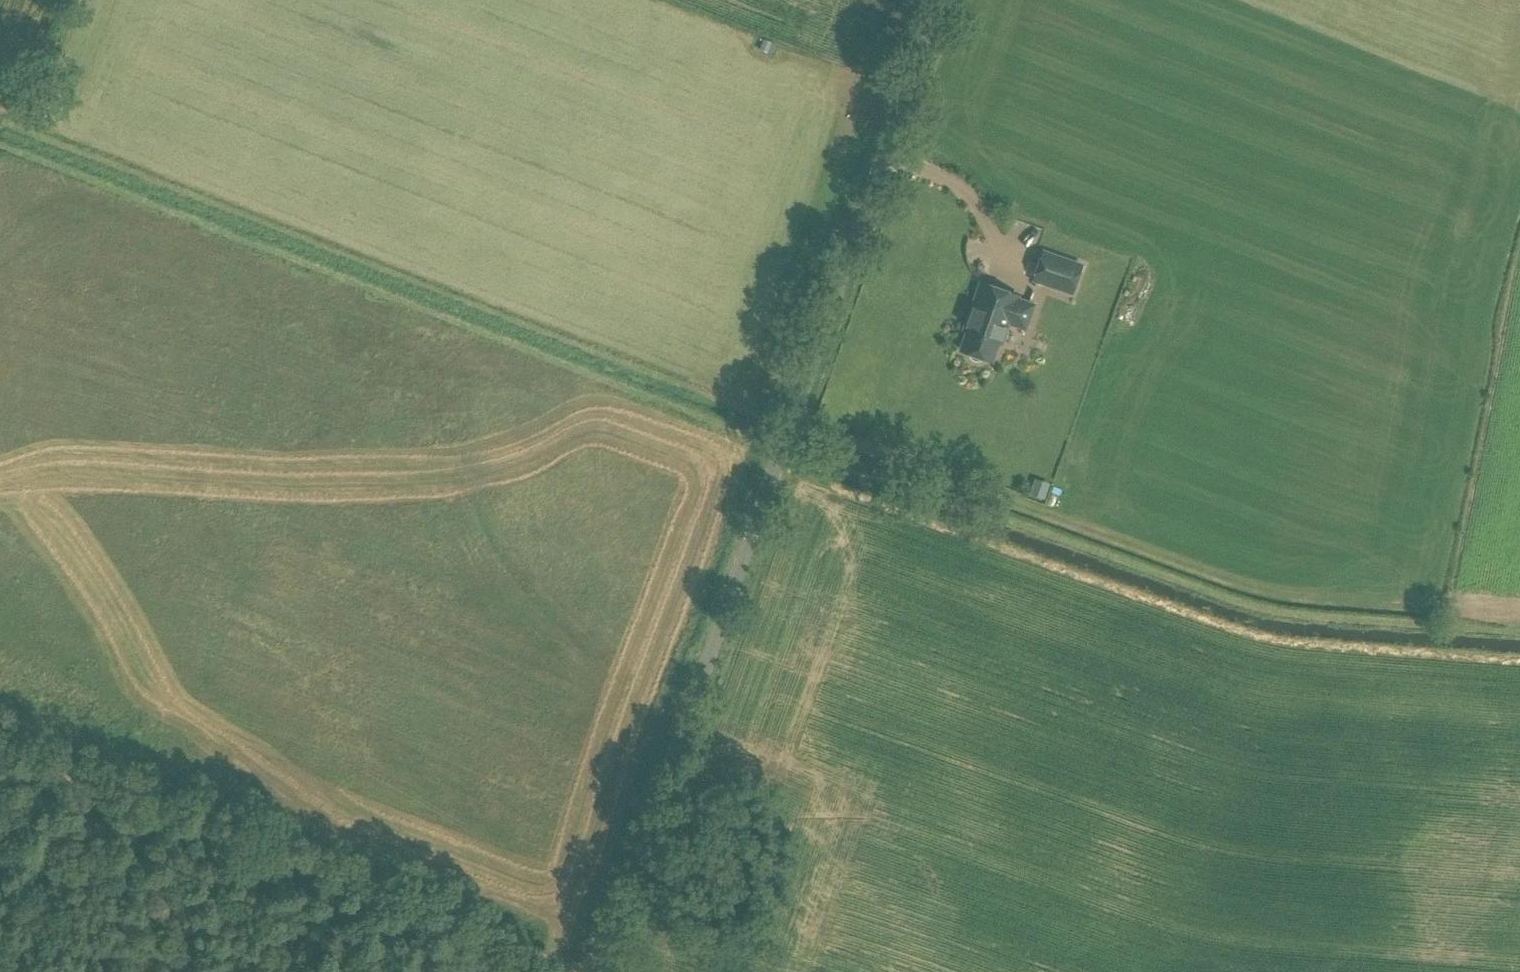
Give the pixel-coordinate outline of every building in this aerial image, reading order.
[(775,43),(764,39),(760,49),(771,53),(775,43)] [(1044,252),(1034,280),(1072,293),(1082,265),(1044,252)] [(968,332),(961,351),(968,353),(971,358),(975,361),(979,361),(984,359),(991,361),(998,342),(1001,343),(1009,322),(1020,326),(1027,322),(1033,305),(1016,300),(1018,295),(982,283),(965,331),(968,332)] [(1035,480),(1030,493),(1044,498),(1048,484),(1035,480)]
